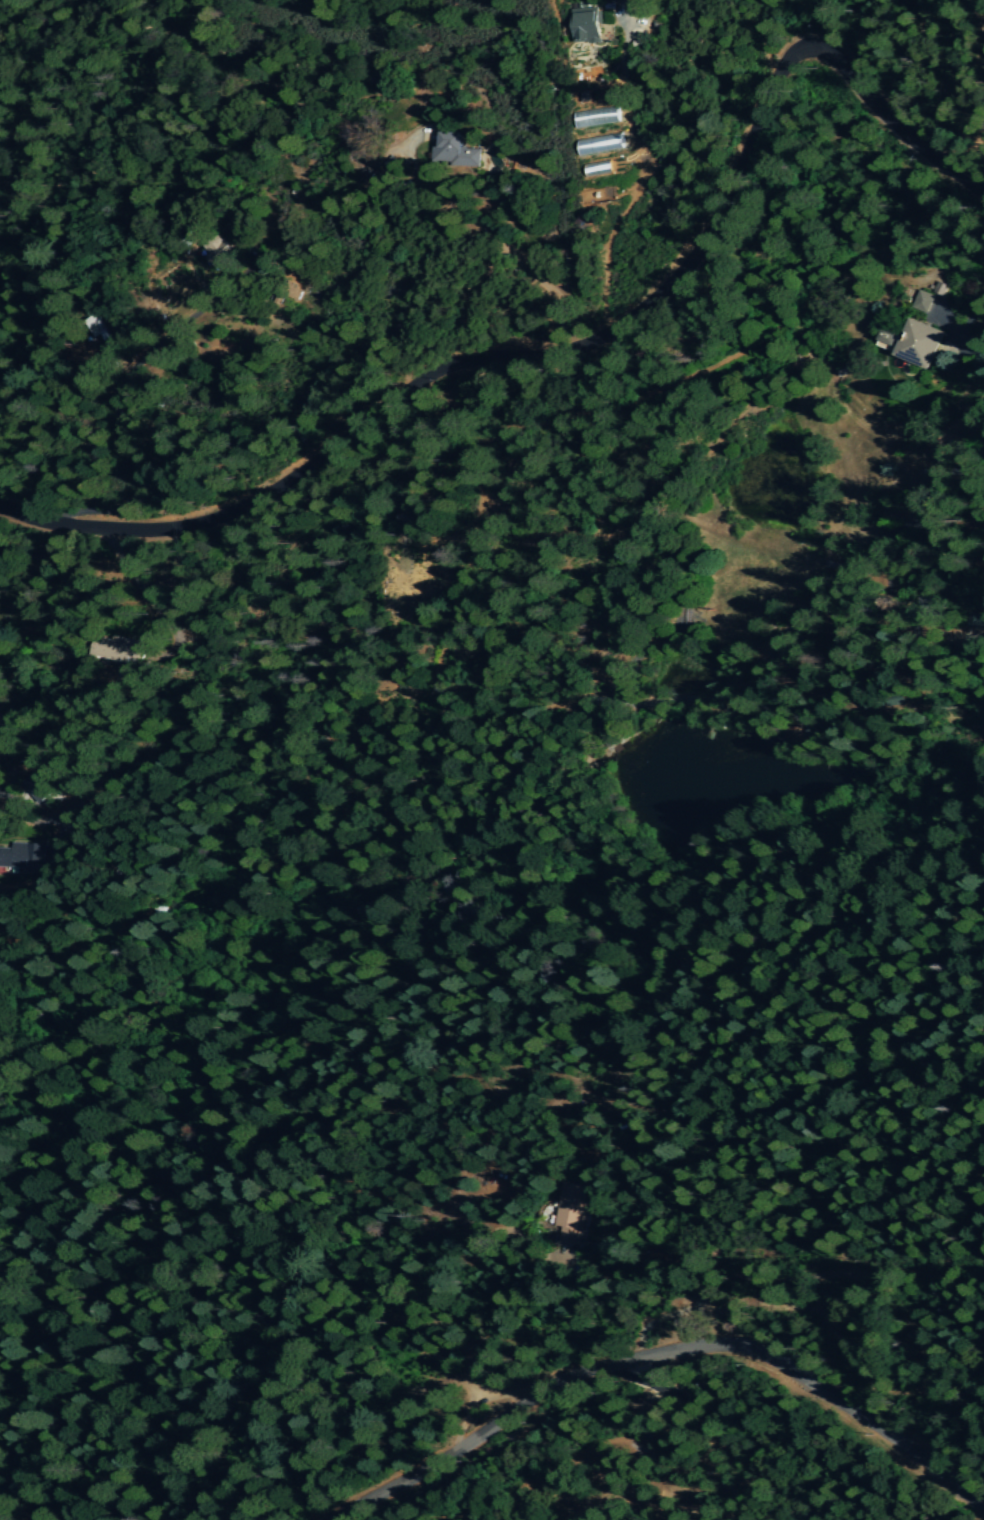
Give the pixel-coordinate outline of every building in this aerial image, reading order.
[(603,42),(602,7),(572,8),(573,43),(603,42)] [(620,122),(618,105),(572,113),(575,130),(620,122)] [(479,166),(479,149),(460,149),(461,132),(437,132),(437,147),(431,147),(430,165),(479,166)] [(576,138),(578,155),(624,150),(622,133),(576,138)] [(932,293),(942,296),(946,285),(935,282),(932,293)] [(948,333),(911,319),(904,337),(883,329),(876,345),(897,353),(896,357),(933,371),(948,333)] [(96,633),(91,656),(140,665),(145,642),(96,633)] [(43,871),(44,845),(10,843),(10,849),(0,848),(0,869),(43,871)] [(587,1186),(559,1182),(554,1227),(560,1227),(558,1243),(580,1246),(587,1186)]
